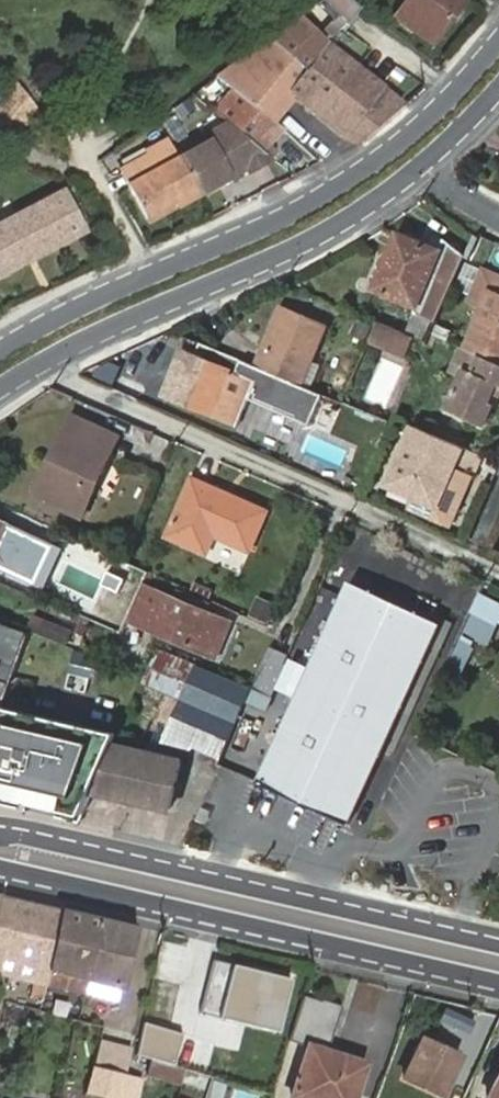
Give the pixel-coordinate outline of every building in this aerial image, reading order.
[(318,1),(335,30),(360,15),(351,0),(319,0),(318,1)] [(462,0),(409,0),(396,18),(432,44),(463,1),(462,0)] [(328,42),(295,15),(266,35),(305,70),(328,42)] [(305,70),(266,35),(216,73),(233,88),(272,124),(295,99),(287,92),(305,70)] [(369,76),(328,42),(305,70),(287,92),(295,99),(340,138),(362,111),(352,102),(369,76)] [(404,103),(369,76),(352,102),(362,111),(340,138),(357,143),(404,103)] [(15,83),(0,102),(0,113),(20,127),(36,109),(15,83)] [(272,124),(233,88),(213,109),(230,123),(254,144),(261,150),(267,143),(261,136),(272,124)] [(230,123),(174,147),(180,157),(196,190),(248,171),(255,177),(271,159),(261,150),(254,144),(230,123)] [(180,157),(174,147),(168,135),(148,145),(150,150),(118,166),(142,216),(174,201),(176,206),(199,195),(196,190),(180,157)] [(283,163),(281,166),(287,172),(290,170),(283,163)] [(66,188),(0,222),(0,277),(89,233),(66,188)] [(411,312),(433,321),(461,255),(443,242),(438,251),(396,235),(372,289),(414,306),(411,312)] [(498,353),(498,278),(479,270),(465,301),(478,308),(472,322),(469,320),(461,337),(498,353)] [(281,308),(257,367),(298,385),(324,324),(281,308)] [(416,336),(379,321),(370,343),(407,359),(416,336)] [(181,352),(163,395),(235,424),(246,397),(308,423),(320,393),(298,385),(257,367),(199,343),(193,357),(181,352)] [(475,354),(460,347),(452,365),(460,368),(456,378),(443,409),(479,425),(489,401),(484,398),(491,381),(496,383),(498,384),(498,364),(475,354)] [(320,393),(327,396),(334,399),(349,367),(324,355),(315,377),(323,381),(320,393)] [(367,396),(385,404),(400,369),(382,361),(367,396)] [(460,368),(452,365),(448,374),(456,378),(460,368)] [(489,401),(496,383),(491,381),(484,398),(489,401)] [(378,432),(384,418),(361,409),(355,423),(378,432)] [(393,414),(366,475),(421,500),(430,481),(435,484),(443,466),(452,470),(463,446),(393,414)] [(81,443),(88,428),(69,420),(34,500),(80,520),(108,456),(81,443)] [(115,440),(88,428),(81,443),(108,456),(115,440)] [(443,466),(435,484),(444,488),(452,470),(443,466)] [(191,477),(169,532),(208,548),(216,533),(248,546),(266,507),(191,477)] [(22,578),(32,554),(2,539),(8,526),(0,522),(0,568),(22,578)] [(347,583),(254,782),(345,824),(440,626),(347,583)] [(176,588),(173,598),(204,611),(209,602),(176,588)] [(204,611),(173,598),(157,591),(142,626),(214,657),(229,622),(204,611)] [(470,610),(497,622),(498,623),(498,604),(476,594),(468,609),(470,610)] [(270,622),(276,603),(259,597),(253,616),(270,622)] [(470,610),(459,635),(472,641),(486,646),(497,622),(470,610)] [(229,622),(214,657),(226,662),(240,627),(229,622)] [(13,670),(26,635),(0,625),(0,705),(13,670)] [(472,641),(459,635),(445,669),(460,674),(473,648),(470,646),(472,641)] [(273,647),(251,700),(267,706),(289,654),(273,647)] [(187,746),(220,760),(251,688),(162,650),(146,684),(181,700),(162,740),(187,746)] [(81,816),(92,792),(111,748),(113,744),(116,737),(0,706),(0,796),(81,816)] [(111,748),(92,792),(168,808),(178,760),(126,747),(124,750),(111,748)] [(0,895),(0,960),(49,972),(51,973),(90,983),(102,919),(63,910),(0,894),(0,895)] [(139,927),(102,919),(90,983),(124,991),(139,927)] [(194,978),(185,1009),(276,1034),(291,981),(214,959),(208,982),(194,978)] [(359,1066),(323,1054),(338,1008),(317,1001),(317,1003),(299,998),(285,1044),(303,1051),(288,1097),(349,1097),(359,1066)] [(170,1031),(142,1023),(134,1055),(162,1064),(170,1031)] [(104,1097),(119,1097),(135,1034),(105,1027),(88,1094),(104,1097)] [(162,1064),(171,1067),(182,1034),(170,1031),(162,1064)] [(425,1033),(407,1071),(441,1088),(460,1049),(425,1033)] [(484,1095),(491,1097),(498,1097),(498,1060),(484,1095)]
